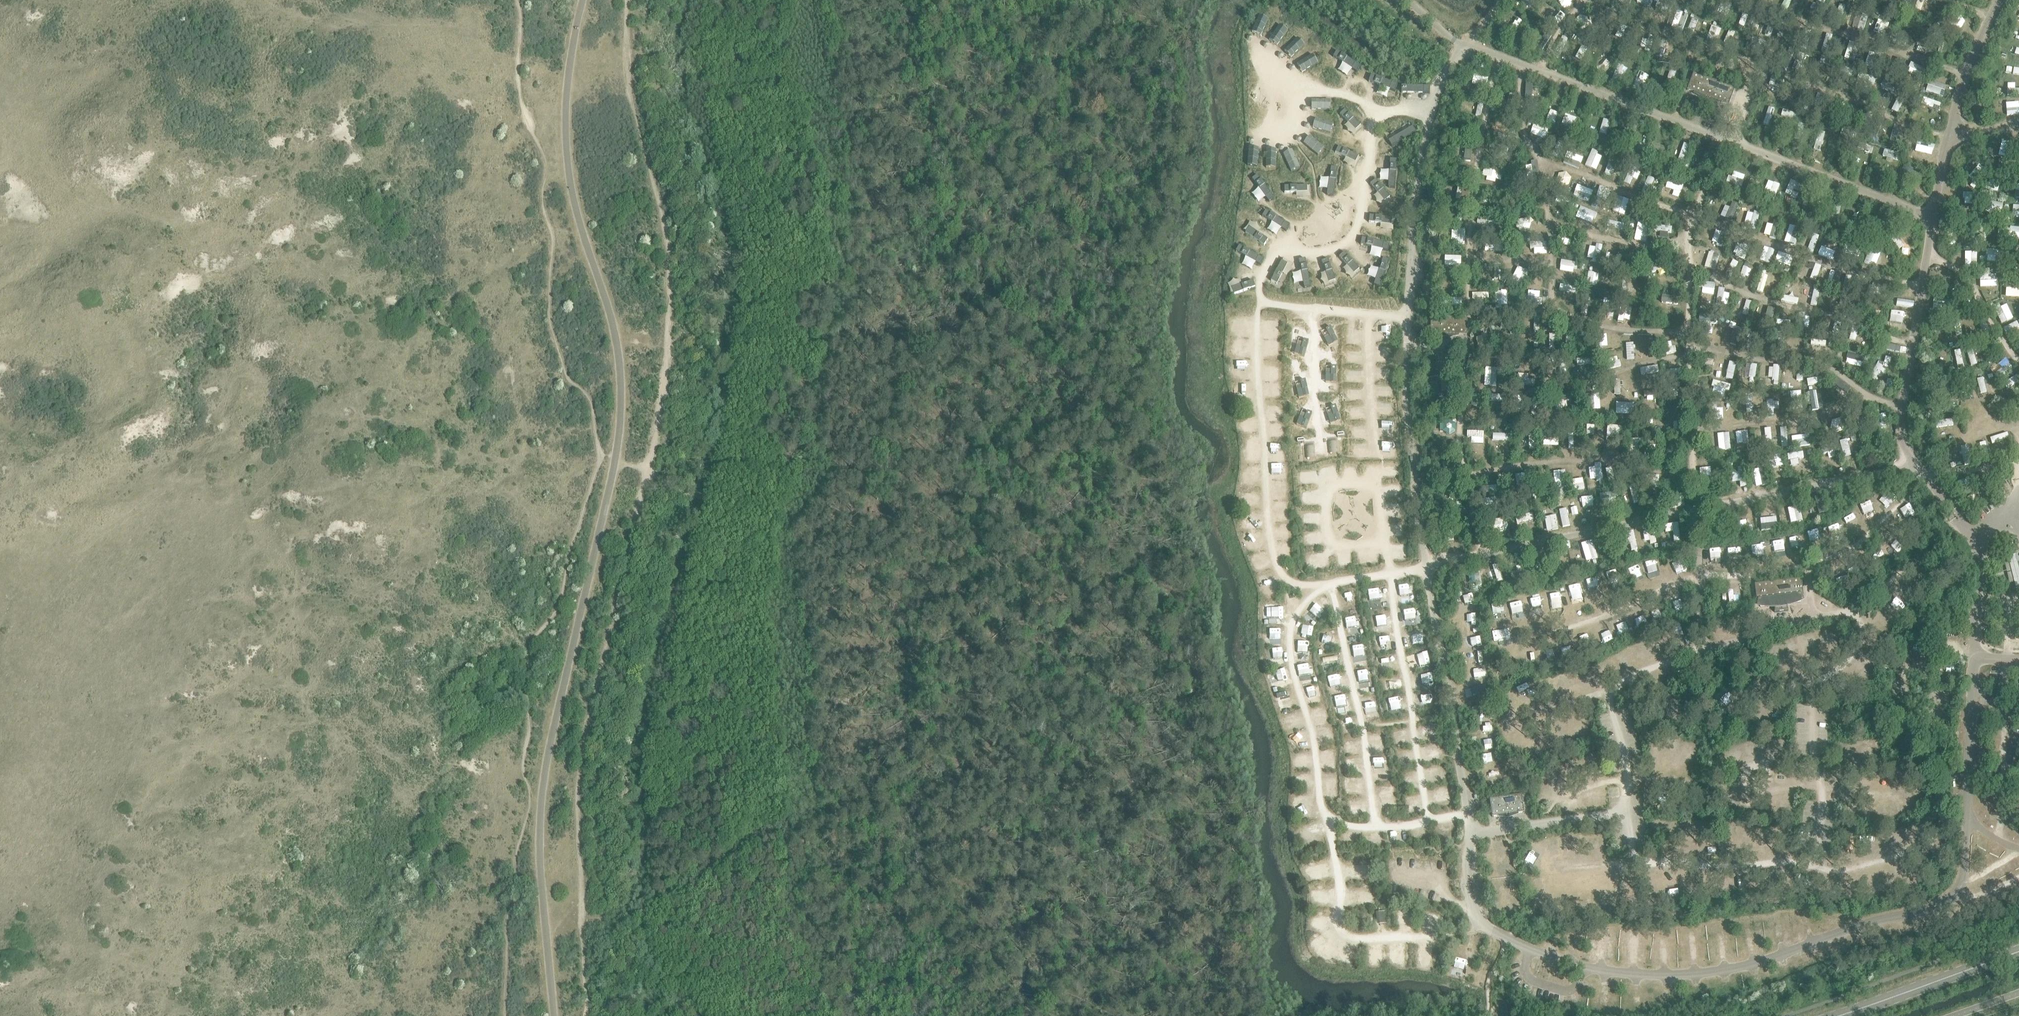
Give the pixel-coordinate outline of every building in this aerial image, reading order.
[(1710,99),(1710,98),(1729,105),(1735,88),(1693,73),(1687,89),(1705,96),(1705,97),(1710,99)] [(1430,334),(1446,334),(1446,336),(1451,336),(1451,334),(1466,335),(1467,317),(1430,316),(1430,334)] [(2013,579),(2015,587),(2018,586),(2018,570),(2015,554),(2007,556),(2013,579)] [(1801,578),(1754,584),(1756,602),(1758,602),(1772,600),(1772,599),(1787,597),(1787,598),(1802,596),(1803,596),(1801,578)] [(1804,601),(1802,596),(1787,598),(1787,597),(1772,599),(1772,600),(1758,602),(1757,607),(1765,609),(1774,609),(1775,606),(1786,604),(1787,608),(1792,606),(1799,604),(1804,601)] [(1524,812),(1521,794),(1489,799),(1492,816),(1505,814),(1506,816),(1510,815),(1510,814),(1524,812)]
